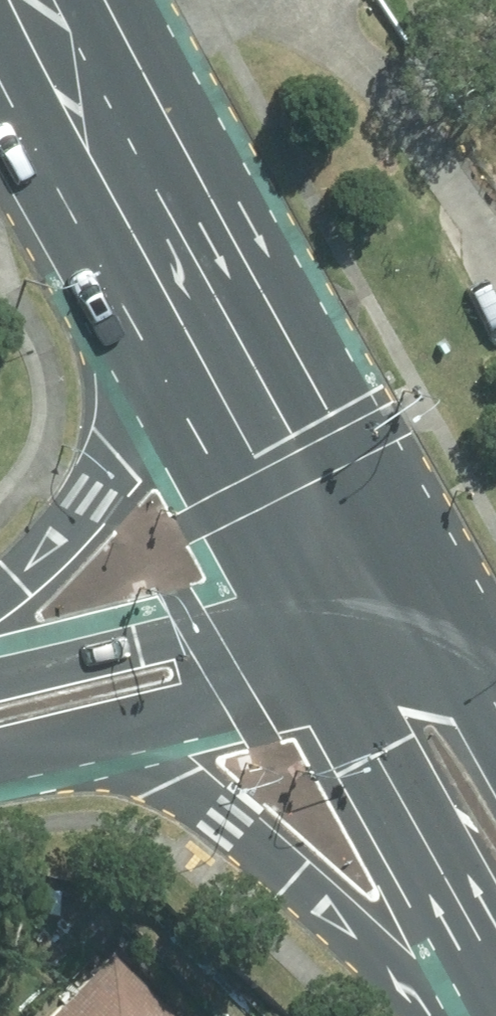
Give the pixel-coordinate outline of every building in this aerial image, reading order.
[(104,953),(36,1015),(163,1015),(104,953)]
